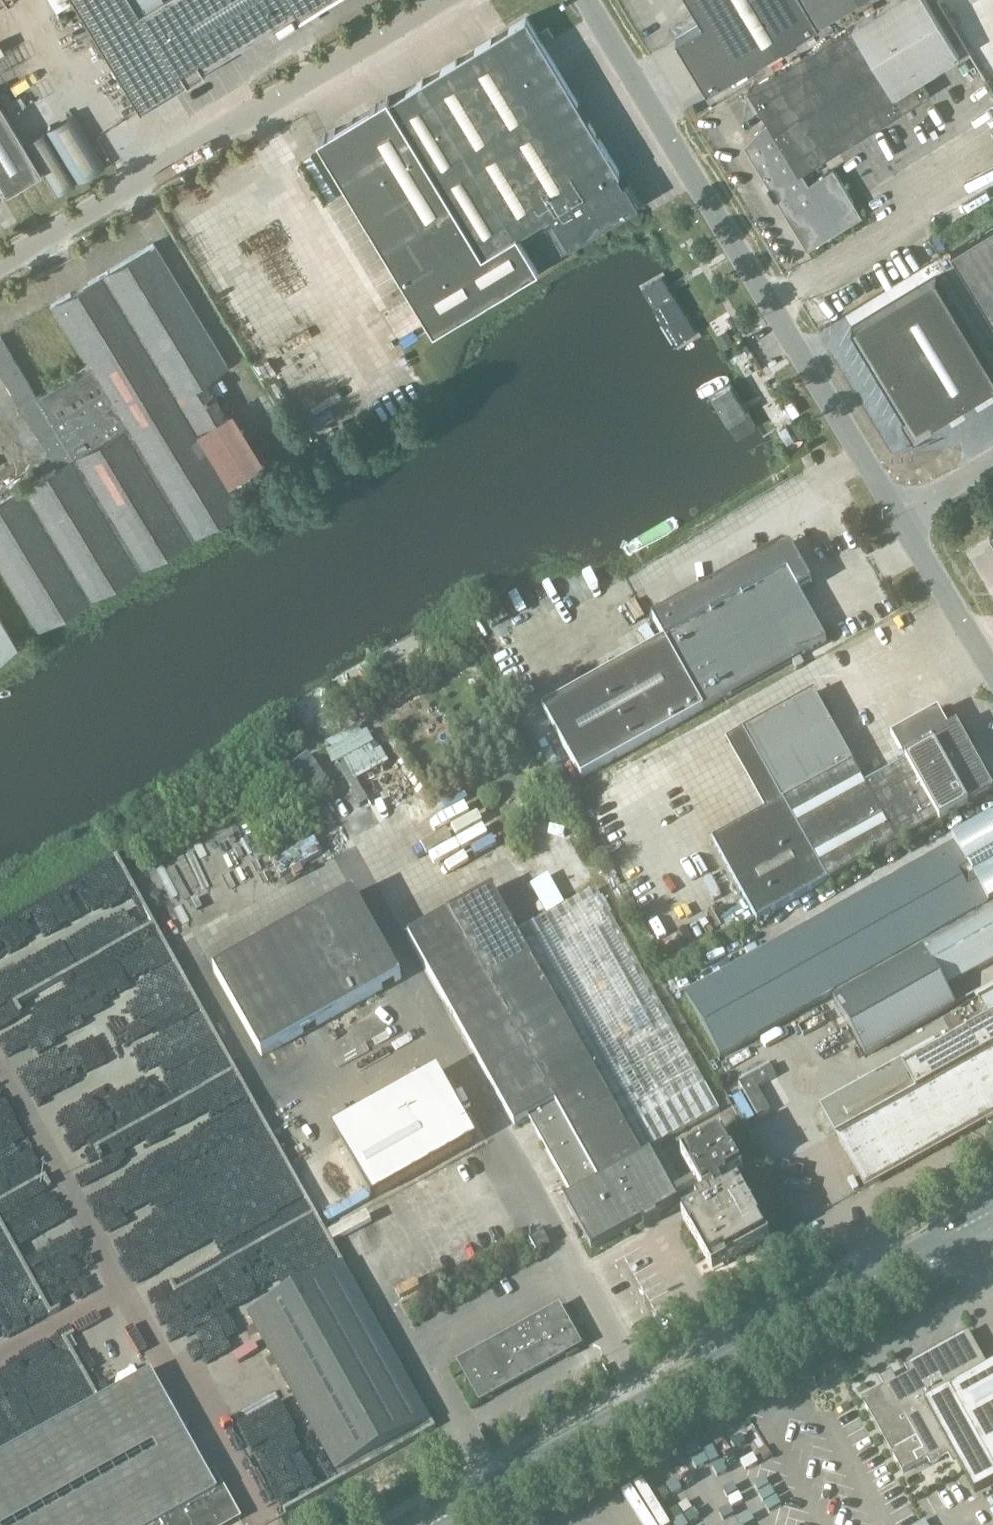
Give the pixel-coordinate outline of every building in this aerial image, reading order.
[(142,109),(184,83),(180,77),(184,74),(189,81),(199,75),(197,71),(204,67),(201,64),(298,5),(294,0),(157,0),(140,10),(134,0),(76,0),(142,109)] [(298,5),(302,12),(322,0),(294,0),(298,5)] [(703,19),(675,36),(707,88),(819,20),(818,18),(848,0),(691,0),(703,19)] [(839,178),(833,168),(808,183),(801,171),(929,93),(919,78),(959,54),(926,0),(893,0),(748,88),(768,122),(762,126),(744,144),(807,248),(862,215),(839,178)] [(388,96),(317,139),(434,331),(539,268),(518,233),(551,214),(569,245),(638,203),(526,17),(390,100),(388,96)] [(559,63),(568,58),(560,46),(551,51),(559,63)] [(5,191),(40,170),(0,105),(0,183),(5,191)] [(951,251),(992,320),(992,226),(951,251)] [(56,466),(0,500),(0,566),(38,628),(243,504),(238,494),(255,484),(249,474),(232,485),(198,429),(224,413),(203,379),(227,364),(153,242),(50,304),(87,365),(36,396),(0,335),(0,372),(56,466)] [(652,254),(617,275),(671,367),(707,346),(652,254)] [(852,327),(915,431),(992,385),(992,371),(936,276),(852,327)] [(717,360),(681,381),(736,473),(771,452),(717,360)] [(541,707),(581,778),(827,641),(799,591),(813,583),(792,546),(785,542),(643,621),(656,643),(541,707)] [(0,620),(0,654),(15,645),(0,620)] [(866,786),(843,745),(814,692),(743,732),(782,802),(712,841),(757,922),(966,806),(966,805),(992,791),(971,752),(956,724),(947,729),(938,712),(891,737),(906,764),(866,786)] [(685,994),(720,1057),(831,995),(865,1056),(955,1005),(945,988),(992,961),(992,825),(991,821),(953,843),(953,844),(685,994)] [(664,1146),(663,1143),(720,1111),(596,889),(517,932),(493,888),(491,889),(492,890),(449,913),(449,912),(447,913),(447,915),(408,936),(514,1126),(528,1118),(572,1196),(564,1201),(579,1227),(574,1230),(579,1240),(584,1237),(591,1250),(643,1222),(646,1227),(658,1220),(656,1215),(678,1203),(675,1199),(684,1194),(659,1149),(664,1146)] [(353,893),(214,971),(261,1056),(401,978),(353,893)] [(819,1108),(835,1136),(837,1135),(866,1187),(992,1116),(992,993),(978,1002),(987,1019),(904,1065),(902,1062),(819,1108)] [(809,1096),(825,1072),(807,1060),(791,1084),(809,1096)] [(447,1086),(341,1144),(370,1197),(477,1139),(447,1086)] [(721,1134),(681,1156),(704,1196),(711,1191),(714,1196),(697,1206),(698,1209),(682,1218),(712,1272),(769,1240),(740,1186),(723,1195),(719,1187),(727,1182),(743,1173),(721,1134)] [(549,1244),(543,1232),(529,1239),(536,1251),(549,1244)] [(147,1265),(136,1271),(155,1301),(159,1298),(152,1286),(158,1282),(147,1265)] [(559,1307),(458,1363),(480,1402),(576,1348),(567,1330),(564,1332),(560,1325),(567,1321),(559,1307)] [(959,1463),(974,1491),(992,1481),(992,1363),(988,1366),(968,1330),(904,1365),(908,1373),(862,1399),(902,1472),(927,1458),(931,1464),(952,1452),(959,1463)] [(237,1520),(239,1519),(213,1470),(206,1474),(147,1371),(0,1453),(0,1524),(228,1524),(237,1520)] [(635,1519),(680,1488),(676,1481),(630,1513),(635,1519)]
